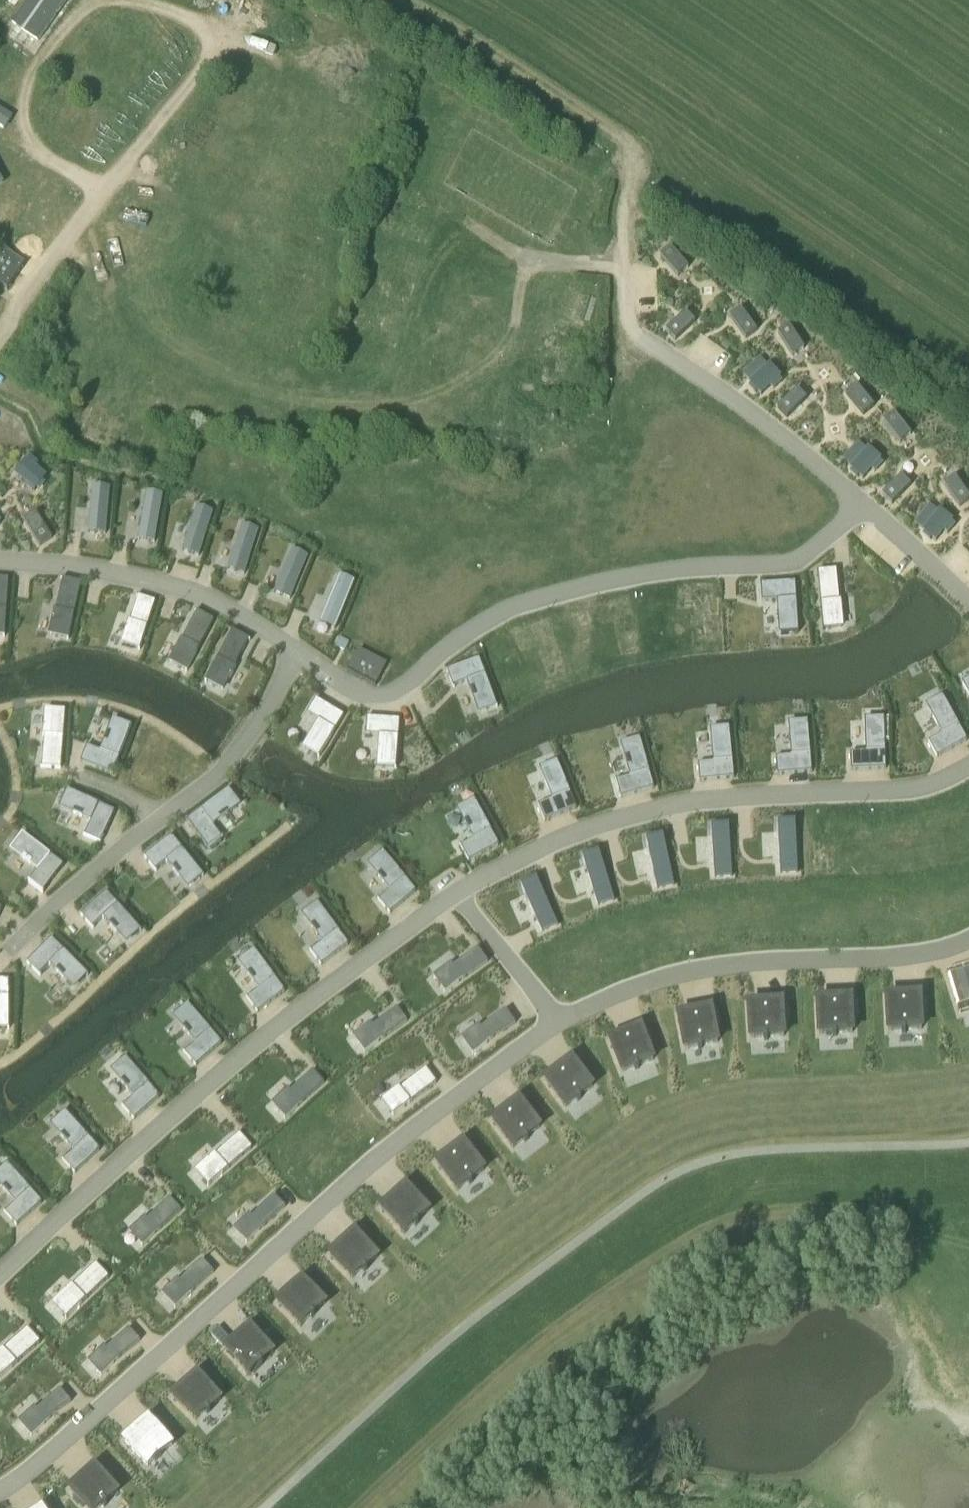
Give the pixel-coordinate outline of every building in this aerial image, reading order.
[(243,229),(244,218),(226,216),(225,228),(243,229)] [(670,248),(660,257),(678,278),(688,269),(670,248)] [(0,256),(0,286),(7,291),(25,265),(4,250),(3,252),(0,256)] [(571,333),(599,332),(597,288),(569,289),(571,333)] [(741,310),(729,318),(745,340),(756,332),(741,310)] [(695,323),(686,313),(666,331),(675,341),(695,323)] [(789,327),(778,334),(792,357),(804,350),(789,327)] [(751,386),(748,389),(754,396),(757,393),(761,397),(770,388),(774,392),(782,384),(779,380),(781,378),(769,365),(749,384),(751,386)] [(855,387),(845,396),(862,417),(872,408),(855,387)] [(796,391),(776,410),(786,420),(805,401),(796,391)] [(893,415),(882,423),(899,444),(909,436),(893,415)] [(868,448),(850,469),(852,471),(850,475),(856,480),(859,478),(863,481),(872,471),(875,474),(883,465),(880,462),(882,460),(868,448)] [(26,461),(14,476),(26,486),(25,487),(31,492),(32,491),(34,493),(37,490),(39,492),(45,485),(42,483),(46,478),(36,469),(39,466),(29,458),(27,462),(26,461)] [(901,477),(882,495),(892,505),(911,486),(901,477)] [(944,485),(959,507),(968,501),(968,497),(955,477),(944,485)] [(92,487),(88,531),(105,533),(109,488),(92,487)] [(146,493),(138,538),(154,541),(163,496),(146,493)] [(196,507),(182,550),(199,555),(212,512),(196,507)] [(922,537),(929,543),(931,540),(936,543),(944,533),(948,535),(955,527),(952,524),(953,522),(940,510),(922,532),(924,534),(922,537)] [(35,513),(23,521),(39,547),(51,539),(35,513)] [(241,525),(228,567),(245,572),(258,530),(241,525)] [(292,550),(274,591),(291,598),(308,557),(292,550)] [(836,570),(818,572),(823,629),(842,628),(841,615),(842,615),(841,601),(839,602),(836,570)] [(339,577),(320,622),(335,629),(354,583),(339,577)] [(5,636),(8,580),(0,579),(0,636),(5,636)] [(54,622),(51,635),(68,639),(81,584),(63,580),(56,611),(54,610),(52,622),(54,622)] [(761,603),(776,602),(777,621),(779,621),(780,634),(797,633),(794,584),(760,586),(761,603)] [(127,633),(123,644),(140,649),(155,602),(138,597),(130,622),(128,621),(125,632),(127,633)] [(177,652),(171,662),(187,671),(214,621),(197,612),(182,640),(181,640),(175,651),(177,652)] [(233,632),(206,681),(222,690),(227,680),(229,681),(235,669),(233,668),(248,640),(233,632)] [(358,653),(347,673),(375,688),(387,665),(359,650),(358,653)] [(478,659),(446,672),(452,687),(469,681),(472,690),(469,692),(472,701),(476,699),(480,710),(496,704),(478,659)] [(934,718),(932,719),(937,727),(939,726),(942,733),(941,734),(941,735),(928,742),(937,758),(967,741),(943,698),(928,707),(934,718)] [(311,738),(305,748),(320,757),(343,716),(315,700),(307,715),(320,723),(315,731),(314,730),(309,737),(311,738)] [(44,736),(42,768),(60,770),(65,713),(47,712),(46,724),(44,724),(43,736),(44,736)] [(367,718),(365,736),(379,737),(381,737),(380,746),(378,746),(378,753),(380,754),(379,766),(396,768),(399,720),(367,718)] [(866,753),(850,753),(851,771),(885,770),(884,721),(867,721),(867,734),(865,734),(865,743),(867,743),(868,751),(866,751),(866,753)] [(790,738),(791,747),(793,747),(793,755),(791,755),(791,757),(776,758),(777,775),(811,773),(808,724),(791,725),(792,738),(790,738)] [(86,747),(80,763),(112,776),(130,731),(114,725),(110,736),(106,735),(103,744),(106,745),(103,753),(86,747)] [(729,730),(712,731),(713,744),(711,744),(712,754),(714,753),(715,762),(713,762),(713,763),(698,765),(699,782),(734,779),(729,730)] [(632,776),(615,781),(619,798),(653,788),(640,742),(624,746),(627,758),(624,759),(626,768),(630,767),(632,776)] [(576,809),(558,766),(544,771),(548,782),(545,783),(548,792),(552,791),(555,799),(552,800),(537,807),(543,823),(576,809)] [(226,792),(187,821),(208,849),(221,839),(210,825),(219,818),(221,821),(229,815),(226,813),(236,806),(226,792)] [(74,813),(73,816),(82,820),(83,817),(91,821),(84,837),(100,844),(114,812),(70,793),(63,808),(74,813)] [(475,838),(460,847),(468,862),(498,845),(475,803),(461,811),(466,822),(463,823),(468,832),(471,830),(475,838)] [(797,876),(795,823),(777,823),(780,877),(797,876)] [(731,879),(728,826),(711,827),(714,880),(731,879)] [(25,837),(15,850),(25,858),(22,861),(30,867),(32,864),(39,869),(28,883),(42,894),(63,866),(25,837)] [(171,837),(144,858),(155,871),(168,860),(175,868),(172,870),(178,878),(181,876),(188,885),(201,875),(171,837)] [(674,888),(662,837),(646,840),(657,892),(674,888)] [(614,903),(598,853),(582,858),(597,908),(614,903)] [(384,855),(371,866),(379,875),(376,877),(383,885),(386,883),(391,889),(377,901),(389,914),(415,892),(384,855)] [(557,928),(536,880),(521,887),(542,935),(557,928)] [(106,893),(80,916),(91,928),(104,917),(111,924),(109,927),(115,934),(118,932),(126,940),(138,929),(106,893)] [(319,906),(305,916),(313,926),(310,928),(316,936),(318,934),(324,941),(309,952),(320,966),(348,945),(319,906)] [(52,940),(27,964),(39,976),(51,963),(59,970),(56,973),(63,980),(66,977),(74,986),(86,974),(52,940)] [(453,967),(436,978),(447,993),(488,963),(478,950),(454,968),(453,967)] [(256,954),(242,964),(250,973),(247,976),(253,984),(255,981),(261,988),(246,999),(257,1013),(285,992),(256,954)] [(947,977),(956,1008),(968,1004),(968,970),(947,977)] [(9,1028),(9,981),(0,981),(0,1028),(9,1028)] [(922,994),(884,996),(886,1034),(924,1033),(922,994)] [(853,998),(816,1000),(817,1038),(855,1036),(853,998)] [(784,1001),(746,1004),(749,1042),(786,1040),(784,1001)] [(190,1008),(177,1019),(185,1027),(182,1030),(189,1037),(192,1035),(198,1042),(184,1053),(196,1067),(222,1044),(190,1008)] [(713,1008),(676,1015),(683,1053),(720,1046),(713,1008)] [(372,1027),(355,1038),(366,1053),(407,1023),(397,1010),(373,1028),(372,1027)] [(480,1028),(463,1040),(474,1054),(515,1024),(505,1011),(481,1030),(480,1028)] [(642,1027),(607,1041),(621,1077),(656,1063),(642,1027)] [(572,1058),(542,1081),(565,1112),(595,1089),(572,1058)] [(128,1060),(115,1071),(123,1080),(120,1083),(127,1090),(129,1088),(135,1095),(122,1106),(133,1120),(159,1097),(128,1060)] [(400,1089),(384,1102),(394,1115),(436,1083),(426,1070),(400,1090),(400,1089)] [(289,1092),(274,1105),(286,1119),(324,1085),(313,1073),(290,1093),(289,1092)] [(519,1099),(489,1122),(513,1152),(543,1129),(519,1099)] [(67,1115),(55,1126),(63,1135),(60,1137),(67,1144),(69,1142),(75,1148),(62,1161),(74,1174),(99,1150),(67,1115)] [(205,1163),(207,1164),(197,1173),(209,1186),(251,1149),(239,1136),(212,1160),(211,1158),(205,1163)] [(463,1141),(433,1164),(457,1195),(487,1172),(463,1141)] [(0,1175),(0,1182),(5,1187),(2,1189),(9,1197),(11,1194),(17,1201),(4,1213),(16,1226),(42,1202),(9,1167),(0,1175)] [(399,1194),(375,1215),(397,1240),(421,1219),(399,1194)] [(252,1218),(251,1217),(236,1231),(248,1243),(285,1209),(274,1197),(252,1218)] [(146,1220),(132,1233),(144,1246),(181,1212),(170,1200),(148,1221),(146,1220)] [(348,1239),(325,1261),(347,1286),(371,1264),(348,1239)] [(179,1282),(164,1295),(177,1308),(213,1274),(202,1262),(180,1283),(179,1282)] [(63,1295),(64,1296),(55,1305),(68,1318),(109,1278),(96,1265),(70,1291),(68,1289),(63,1295)] [(299,1286),(275,1307),(296,1332),(321,1310),(299,1286)] [(40,1343),(28,1329),(1,1355),(0,1354),(0,1380),(40,1343)] [(106,1350),(105,1349),(91,1362),(102,1375),(140,1342),(129,1330),(106,1350)] [(248,1332),(224,1354),(246,1378),(270,1357),(248,1332)] [(198,1378),(174,1400),(196,1424),(220,1402),(198,1378)] [(36,1409),(21,1423),(32,1436),(71,1402),(60,1390),(37,1411),(36,1409)] [(150,1423),(125,1443),(146,1469),(171,1448),(150,1423)] [(75,1488),(92,1507),(105,1507),(122,1493),(100,1467),(75,1488)]
